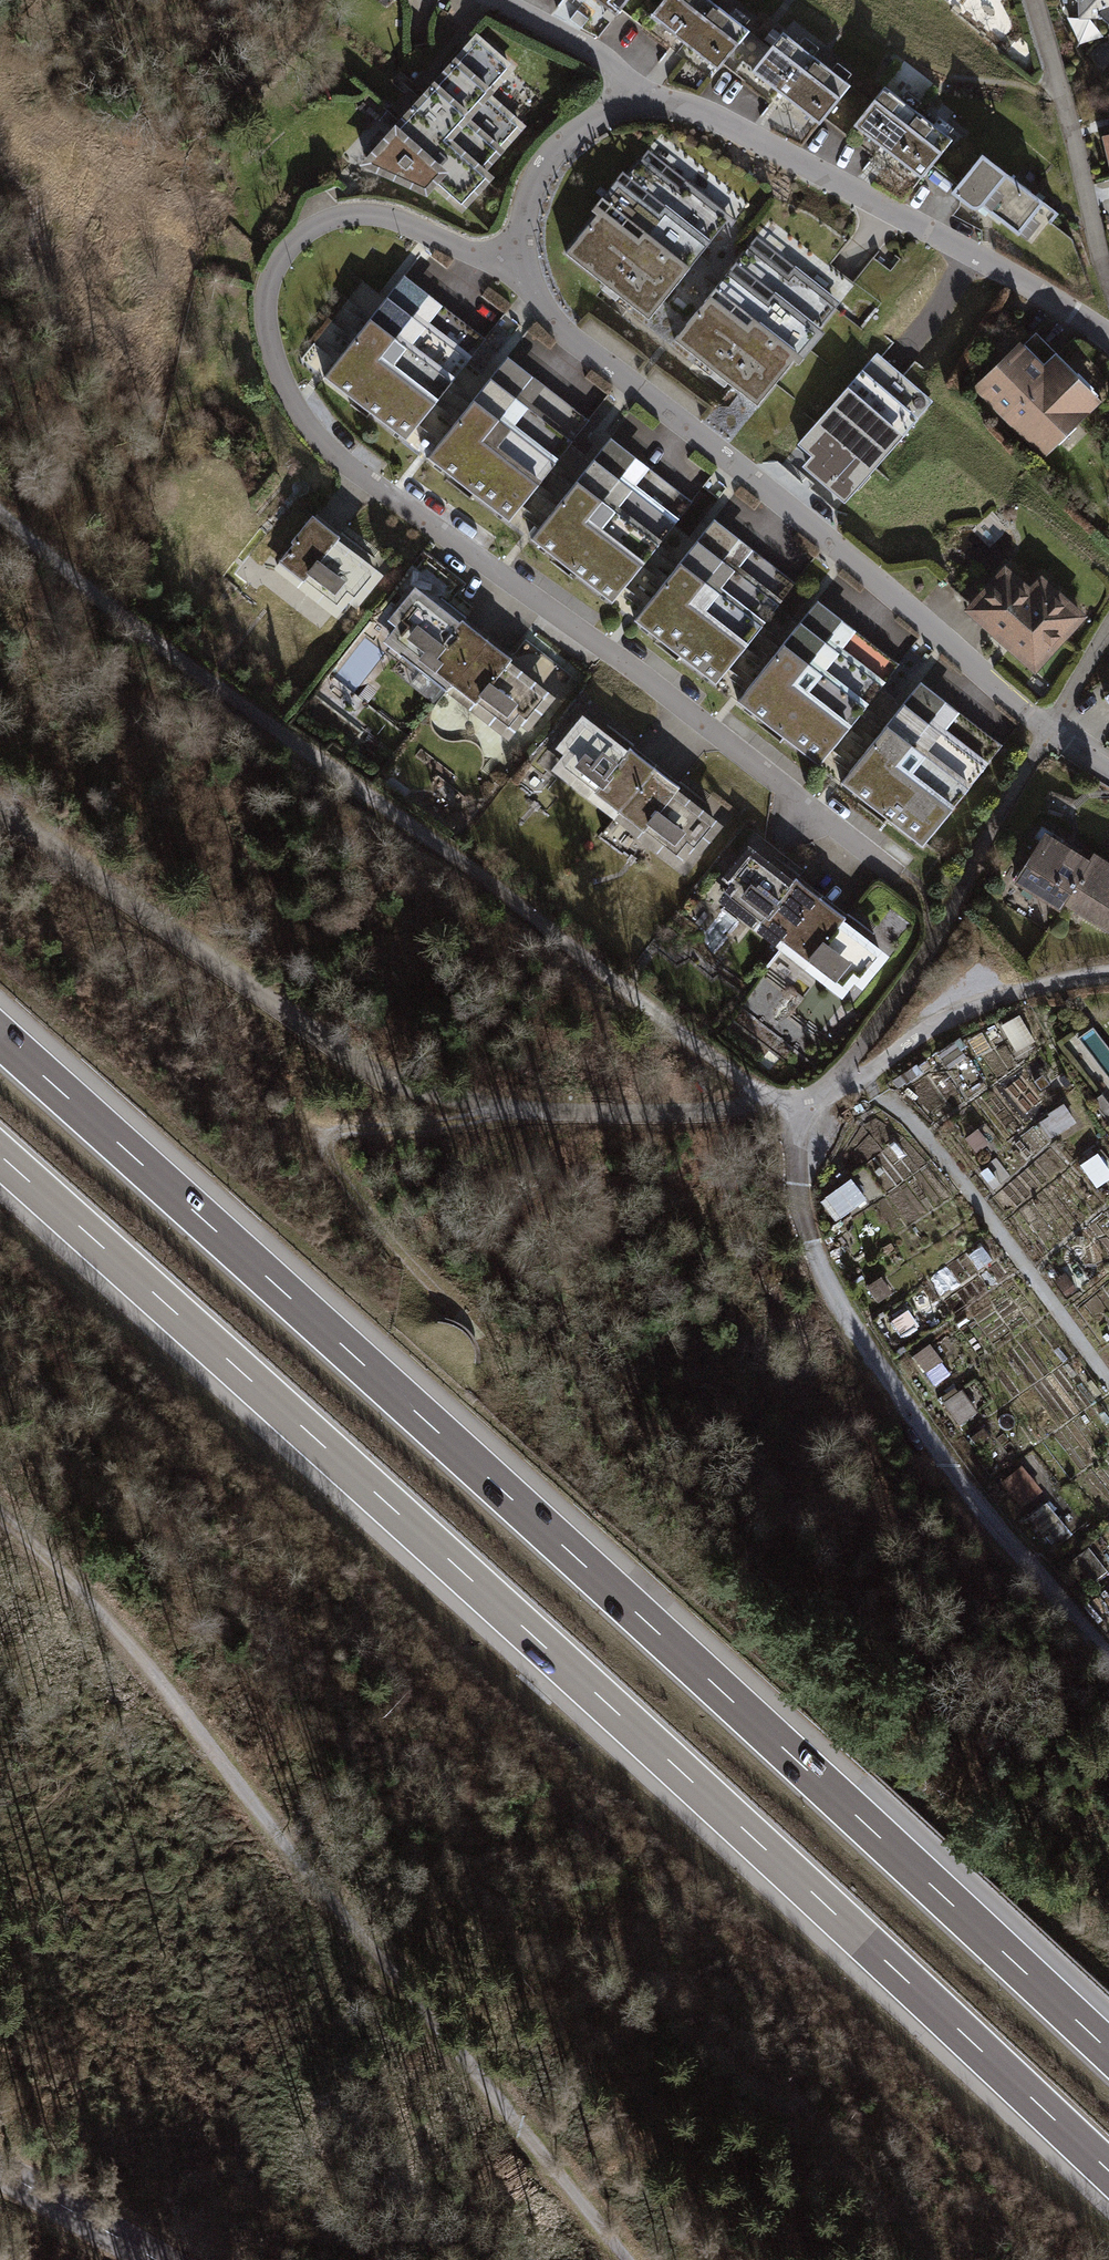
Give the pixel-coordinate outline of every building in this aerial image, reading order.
[(621,10),(628,0),(609,0),(621,10)] [(656,9),(723,64),(754,26),(721,0),(663,0),(656,9)] [(1078,14),(1102,13),(1108,19),(1108,0),(1078,0),(1078,14)] [(786,27),(756,64),(822,117),(852,79),(786,27)] [(473,29),(354,161),(423,191),(430,184),(458,208),(492,170),(486,165),(524,123),(489,91),(512,65),(473,29)] [(887,80),(858,117),(927,171),(956,134),(887,80)] [(642,148),(559,251),(643,320),(727,216),(642,148)] [(1061,209),(982,148),(952,189),(978,207),(982,202),(1035,245),(1061,209)] [(757,228),(670,337),(755,404),(842,295),(757,228)] [(482,335),(398,268),(315,372),(399,439),(482,335)] [(1017,339),(970,387),(1040,456),(1098,397),(1051,352),(1041,363),(1017,339)] [(585,421),(501,353),(418,457),(502,524),(585,421)] [(916,379),(884,410),(906,433),(938,402),(916,379)] [(692,504),(608,436),(525,540),(609,607),(692,504)] [(292,542),(278,560),(335,604),(346,590),(353,596),(376,566),(338,536),(340,533),(312,511),(289,540),(292,542)] [(792,581),(708,514),(625,618),(709,685),(792,581)] [(1027,586),(1001,563),(960,609),(1030,671),(1083,613),(1038,573),(1027,586)] [(419,593),(389,632),(525,737),(556,698),(419,593)] [(894,662),(813,600),(735,700),(815,762),(894,662)] [(997,746),(917,684),(838,786),(918,848),(997,746)] [(585,711),(544,764),(684,872),(725,819),(585,711)] [(1051,825),(1022,877),(1108,926),(1108,858),(1051,825)] [(752,845),(712,897),(845,998),(885,945),(752,845)] [(1023,1011),(1004,1020),(1017,1046),(1036,1037),(1023,1011)] [(1043,1120),(1055,1135),(1078,1116),(1065,1101),(1043,1120)] [(1100,1183),(1108,1177),(1108,1161),(1100,1149),(1084,1161),(1100,1183)] [(837,1218),(870,1200),(856,1175),(823,1193),(837,1218)] [(967,1386),(947,1395),(960,1421),(979,1412),(967,1386)] [(1004,1476),(1023,1503),(1045,1487),(1026,1461),(1004,1476)] [(1032,1511),(1045,1531),(1064,1519),(1051,1499),(1032,1511)] [(1075,1555),(1091,1579),(1108,1567),(1092,1543),(1075,1555)]
